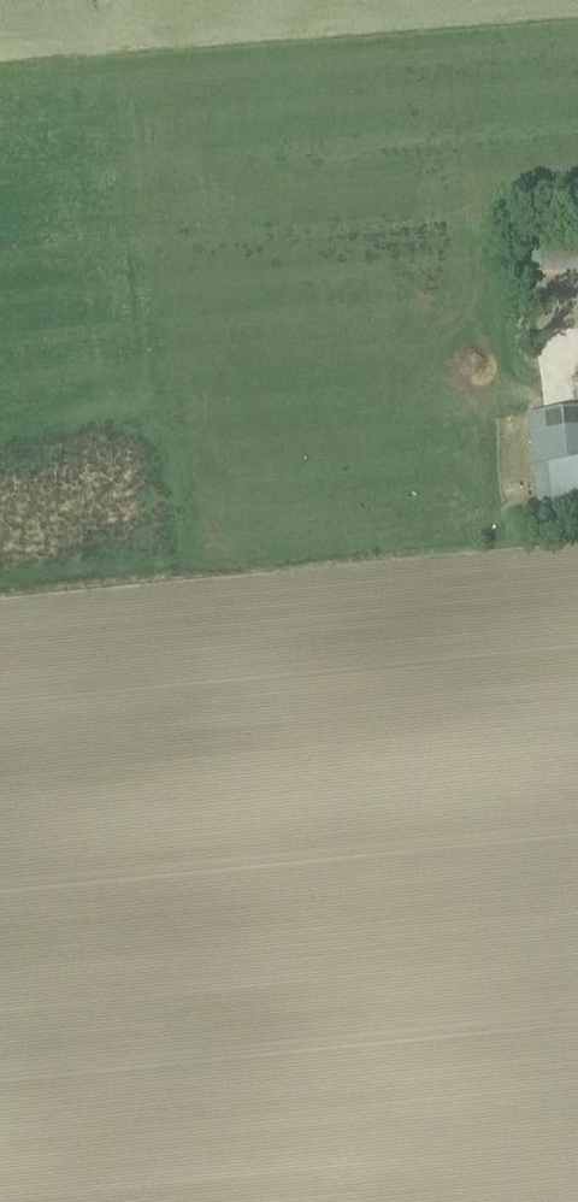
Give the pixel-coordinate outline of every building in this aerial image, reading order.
[(531,415),(542,526),(577,522),(577,410),(531,415)]
